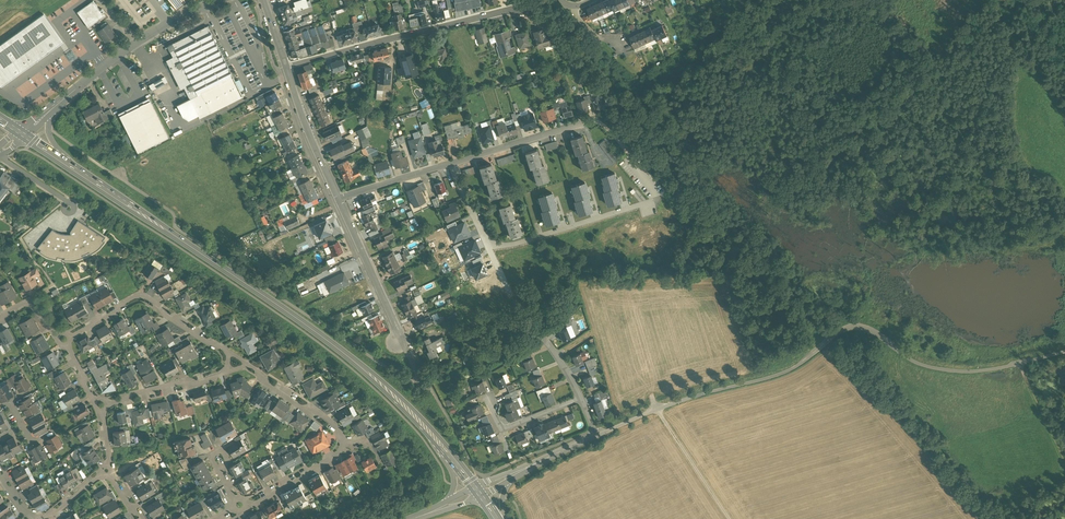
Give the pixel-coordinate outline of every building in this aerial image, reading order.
[(173,1),(171,2),(176,9),(188,0),(173,0),(173,1)] [(294,2),(295,6),(289,8),(291,13),(295,11),(301,9),(308,7),(306,1),(306,0),(300,0),(294,2)] [(417,2),(419,8),(426,6),(424,0),(422,0),(417,2)] [(480,6),(479,0),(454,0),(456,11),(480,6)] [(608,1),(608,0),(607,0),(587,9),(591,19),(612,9),(613,12),(634,2),(633,0),(611,0),(608,1)] [(93,1),(77,12),(81,18),(82,17),(84,19),(85,22),(84,22),(88,28),(104,16),(102,14),(105,13),(102,9),(100,11),(93,1)] [(437,4),(433,5),(435,12),(434,12),(436,21),(445,19),(443,10),(439,11),(437,4)] [(670,4),(665,7),(668,15),(674,13),(670,4)] [(288,5),(279,8),(282,16),(291,13),(289,8),(288,5)] [(424,11),(408,15),(409,19),(411,26),(417,25),(427,23),(425,13),(424,13),(424,11)] [(291,13),(282,16),(285,24),(294,21),(292,15),(291,13)] [(1,86),(61,44),(61,39),(44,14),(0,46),(0,84),(1,86)] [(401,18),(396,19),(396,20),(393,21),(395,30),(403,28),(401,18)] [(323,24),(309,29),(307,30),(301,32),(303,38),(302,38),(303,40),(326,32),(323,24)] [(378,24),(371,26),(373,35),(381,33),(380,31),(381,28),(379,26),(378,24)] [(103,28),(98,32),(105,41),(114,34),(108,25),(103,28)] [(208,26),(169,46),(174,57),(167,61),(178,83),(181,84),(180,87),(183,88),(184,88),(190,99),(233,77),(208,26)] [(371,26),(364,28),(364,31),(363,33),(365,34),(366,37),(373,35),(371,26)] [(650,29),(629,38),(633,48),(654,39),(655,41),(666,36),(662,26),(651,31),(650,29)] [(293,28),(283,31),(286,39),(291,37),(290,36),(295,34),(294,32),(293,28)] [(483,28),(474,31),(478,41),(486,38),(483,28)] [(536,29),(529,32),(531,38),(534,37),(533,32),(537,31),(536,29)] [(537,31),(533,32),(534,37),(537,47),(553,42),(553,41),(552,40),(547,35),(544,35),(543,34),(542,30),(537,31)] [(352,32),(347,33),(350,42),(357,40),(357,37),(358,34),(355,33),(355,31),(352,32)] [(326,32),(303,40),(304,45),(305,47),(319,43),(322,42),(326,40),(328,40),(326,32)] [(507,32),(495,35),(498,46),(499,45),(502,53),(505,51),(506,53),(507,53),(507,54),(512,53),(507,37),(509,37),(507,32)] [(524,32),(515,35),(519,48),(530,45),(528,39),(526,39),(524,32)] [(347,33),(340,35),(339,40),(342,41),(342,44),(350,42),(347,33)] [(296,37),(295,34),(290,36),(291,37),(286,39),(288,45),(297,42),(296,37)] [(335,46),(332,38),(328,40),(326,40),(328,48),(335,46)] [(297,42),(288,45),(290,51),(295,49),(296,50),(300,49),(299,47),(297,42)] [(319,43),(305,47),(308,55),(312,53),(312,52),(317,50),(317,49),(320,47),(319,43)] [(406,44),(409,55),(412,55),(413,54),(412,52),(415,51),(412,43),(406,44)] [(380,51),(377,52),(376,50),(374,50),(374,53),(372,53),(374,61),(389,57),(386,47),(380,49),(380,51)] [(444,48),(432,51),(434,60),(439,59),(440,62),(447,60),(444,48)] [(295,49),(290,51),(292,58),(302,55),(300,49),(296,50),(295,49)] [(71,50),(65,54),(71,62),(77,58),(71,50)] [(363,53),(359,54),(358,54),(356,54),(356,55),(351,56),(351,59),(350,59),(351,61),(352,61),(352,63),(364,61),(365,60),(364,55),(363,53)] [(411,76),(418,74),(412,55),(409,55),(399,58),(402,68),(404,73),(410,71),(411,76)] [(343,59),(331,62),(331,63),(333,70),(334,71),(345,68),(343,59)] [(391,67),(378,67),(377,82),(382,83),(390,83),(391,67)] [(305,71),(298,73),(300,82),(309,79),(307,74),(306,71),(305,71)] [(233,77),(190,99),(198,115),(200,118),(243,96),(233,77)] [(309,79),(300,82),(303,89),(306,88),(306,89),(308,89),(308,87),(311,86),(310,83),(309,79)] [(334,91),(338,90),(335,80),(330,81),(331,88),(333,88),(334,91)] [(315,84),(312,84),(313,86),(311,86),(308,87),(308,89),(310,93),(317,90),(315,84)] [(271,90),(259,96),(261,99),(266,97),(273,93),(271,90)] [(273,93),(266,97),(269,103),(278,98),(275,92),(273,93)] [(591,96),(593,102),(596,110),(606,107),(604,98),(602,99),(599,100),(597,95),(598,95),(598,94),(591,96)] [(318,95),(309,99),(313,108),(322,104),(318,95)] [(278,98),(269,103),(272,110),(279,107),(282,106),(278,98)] [(422,107),(430,104),(427,98),(420,102),(422,107)] [(198,115),(190,99),(177,105),(182,117),(188,120),(198,115)] [(584,99),(576,101),(578,109),(580,114),(588,111),(586,103),(585,99),(584,99)] [(564,101),(564,102),(560,103),(561,108),(563,115),(566,118),(566,116),(568,117),(568,115),(570,117),(571,115),(572,116),(573,114),(572,113),(568,101),(567,100),(566,100),(565,101),(564,101)] [(150,101),(119,116),(138,153),(168,137),(150,101)] [(99,103),(84,111),(89,121),(98,116),(101,122),(107,118),(104,112),(99,103)] [(269,103),(264,106),(267,113),(272,110),(269,103)] [(322,104),(313,108),(317,117),(326,113),(322,104)] [(272,110),(267,113),(269,116),(274,113),(280,110),(279,107),(272,110)] [(110,109),(104,112),(107,118),(114,115),(110,109)] [(550,109),(541,112),(544,121),(553,118),(550,109)] [(276,116),(273,117),(276,124),(285,119),(282,113),(276,116)] [(326,113),(317,117),(321,126),(330,122),(326,113)] [(525,130),(536,127),(532,113),(521,116),(523,123),(525,130)] [(285,119),(276,124),(279,131),(280,130),(286,127),(289,126),(285,119)] [(468,123),(448,130),(449,131),(445,132),(448,139),(452,138),(452,137),(457,135),(458,138),(465,136),(464,133),(466,132),(466,133),(472,131),(470,127),(469,127),(468,123)] [(497,125),(497,126),(497,127),(501,138),(509,135),(508,134),(506,125),(505,123),(497,125)] [(514,123),(506,125),(508,134),(512,133),(512,134),(517,132),(514,123)] [(367,126),(357,130),(362,139),(362,140),(363,146),(364,148),(369,146),(367,137),(371,135),(367,126)] [(488,126),(478,129),(482,143),(494,140),(491,133),(490,133),(490,131),(488,126)] [(338,127),(336,127),(332,128),(335,136),(330,138),(331,140),(335,138),(334,138),(340,135),(339,134),(340,132),(338,127)] [(423,129),(421,129),(423,135),(430,133),(428,127),(423,129)] [(332,128),(323,132),(327,140),(330,138),(335,136),(332,128)] [(283,137),(280,138),(283,145),(293,140),(289,134),(283,137)] [(576,155),(586,152),(581,136),(569,140),(574,156),(576,155)] [(421,139),(415,141),(415,139),(414,139),(408,141),(413,155),(416,154),(416,156),(425,153),(421,139)] [(293,140),(283,145),(286,151),(288,151),(294,148),(296,147),(293,140)] [(441,144),(437,145),(436,140),(429,142),(433,157),(444,153),(441,144)] [(556,141),(544,145),(546,151),(558,147),(556,141)] [(620,160),(604,141),(599,145),(615,164),(620,160)] [(342,144),(330,149),(331,150),(330,150),(333,154),(332,154),(334,158),(335,158),(343,154),(354,149),(351,142),(347,144),(343,147),(342,144)] [(532,168),(541,165),(536,149),(525,153),(529,168),(532,168)] [(392,153),(391,153),(395,168),(409,164),(407,158),(403,159),(400,151),(392,153)] [(586,152),(576,155),(581,171),(593,168),(588,151),(586,152)] [(291,157),(289,158),(291,163),(289,164),(291,168),(293,168),(302,163),(298,154),(291,157)] [(514,154),(497,160),(498,166),(516,160),(514,154)] [(347,160),(337,164),(345,181),(355,177),(355,176),(360,174),(357,168),(352,171),(347,160)] [(374,164),(373,165),(374,165),(377,176),(391,172),(387,160),(374,164)] [(302,163),(293,168),(295,172),(294,173),(296,178),(298,176),(304,173),(307,172),(302,163)] [(486,182),(495,179),(490,163),(479,167),(484,183),(486,182)] [(541,165),(532,168),(536,184),(548,181),(543,164),(541,165)] [(475,166),(462,170),(464,176),(476,172),(475,166)] [(4,172),(0,179),(1,180),(7,183),(11,176),(4,172)] [(602,177),(606,191),(618,188),(619,187),(618,182),(619,182),(618,178),(617,179),(615,173),(602,177)] [(16,179),(11,176),(7,183),(5,185),(9,188),(9,189),(13,192),(15,194),(16,194),(19,189),(16,187),(19,181),(16,179)] [(301,183),(300,184),(302,188),(301,189),(303,193),(305,192),(314,188),(309,179),(301,183)] [(495,179),(486,182),(491,198),(502,194),(497,179),(495,179)] [(1,180),(0,181),(0,200),(5,193),(9,189),(9,188),(5,185),(7,183),(1,180)] [(423,181),(416,184),(417,186),(418,186),(420,191),(426,189),(423,181)] [(442,181),(434,184),(437,193),(441,192),(445,191),(442,181)] [(572,187),(576,201),(588,197),(589,196),(588,191),(589,191),(588,187),(587,188),(585,183),(572,187)] [(417,186),(406,191),(408,195),(410,199),(413,206),(424,201),(420,191),(418,186),(417,186)] [(314,188),(305,192),(307,197),(306,198),(308,201),(311,200),(316,197),(318,196),(314,188)] [(606,191),(604,192),(609,206),(622,202),(620,196),(622,196),(620,192),(619,193),(618,188),(606,191)] [(539,197),(543,211),(555,207),(556,207),(555,202),(556,201),(555,198),(554,198),(552,193),(539,197)] [(374,195),(369,197),(373,205),(378,203),(374,195)] [(369,196),(360,200),(360,201),(361,204),(362,204),(364,209),(368,208),(373,205),(369,197),(369,196)] [(576,201),(574,201),(579,215),(592,211),(590,206),(592,205),(591,202),(589,202),(588,197),(576,201)] [(505,222),(515,219),(510,204),(499,207),(504,222),(505,222)] [(451,209),(443,212),(444,215),(446,215),(448,220),(456,217),(455,216),(458,214),(456,210),(455,210),(453,207),(450,208),(451,209)] [(543,211),(542,211),(546,225),(559,221),(557,216),(559,216),(557,212),(556,212),(555,207),(543,211)] [(366,213),(361,215),(364,222),(373,218),(370,211),(366,213)] [(295,216),(283,222),(285,224),(283,225),(285,229),(287,229),(299,224),(295,216)] [(373,218),(364,222),(367,229),(372,226),(376,225),(373,218)] [(515,219),(505,222),(510,237),(522,233),(517,218),(515,219)] [(14,223),(17,229),(24,226),(21,220),(14,223)] [(61,235),(52,231),(38,248),(41,250),(39,252),(47,257),(56,260),(57,257),(65,258),(65,261),(74,260),(83,258),(82,255),(89,253),(90,254),(99,248),(104,242),(102,241),(105,238),(78,221),(70,232),(71,236),(61,235)] [(326,221),(314,226),(319,238),(323,236),(331,233),(326,221)] [(455,221),(446,226),(448,230),(452,228),(457,225),(455,221)] [(464,222),(457,225),(452,228),(455,235),(451,236),(454,242),(470,235),(464,222)] [(390,231),(374,238),(379,249),(383,247),(384,248),(388,246),(385,238),(392,235),(390,231)] [(331,233),(323,236),(326,243),(335,239),(332,232),(331,233)] [(480,253),(474,240),(463,245),(459,247),(465,260),(474,256),(480,253)] [(337,242),(329,246),(331,252),(330,252),(332,257),(341,252),(339,247),(339,246),(337,242)] [(392,252),(383,257),(387,265),(396,261),(392,252)] [(476,259),(472,261),(475,267),(482,263),(483,264),(484,263),(481,257),(476,259)] [(396,261),(387,265),(390,274),(400,269),(396,261)] [(159,269),(150,263),(144,274),(152,279),(159,269)] [(471,269),(476,279),(487,274),(483,264),(482,263),(475,267),(471,269)] [(172,271),(163,265),(160,271),(166,275),(172,271)] [(41,274),(37,268),(29,272),(30,272),(31,274),(34,278),(41,274)] [(30,272),(20,278),(27,289),(30,288),(29,286),(32,285),(33,285),(34,285),(35,285),(35,284),(35,283),(36,283),(34,278),(31,274),(30,272)] [(344,272),(324,282),(329,292),(349,283),(344,272)] [(410,275),(394,282),(399,292),(403,290),(403,289),(407,287),(405,282),(406,281),(407,282),(412,280),(410,275)] [(164,276),(155,281),(157,284),(166,280),(164,276)] [(157,284),(157,285),(160,291),(170,285),(167,279),(166,280),(157,284)] [(9,282),(2,286),(5,290),(0,293),(0,297),(3,302),(6,301),(7,301),(8,301),(9,299),(10,300),(12,298),(12,297),(17,295),(9,282)] [(324,282),(320,284),(325,294),(329,292),(324,282)] [(170,285),(160,291),(163,297),(172,292),(174,291),(170,285)] [(110,293),(107,288),(99,292),(105,304),(113,299),(110,293)] [(105,304),(99,292),(91,296),(90,297),(93,301),(97,308),(105,304)] [(172,292),(164,296),(166,300),(174,295),(172,292)] [(186,293),(176,299),(183,311),(187,309),(191,307),(190,306),(187,300),(189,299),(186,293)] [(88,302),(85,295),(79,299),(80,300),(81,300),(83,305),(88,302)] [(83,305),(81,300),(80,300),(73,304),(73,305),(65,310),(71,321),(82,315),(82,316),(88,313),(83,305)] [(407,302),(402,304),(405,311),(413,307),(411,301),(411,300),(407,302)] [(367,304),(360,307),(364,314),(374,309),(371,302),(367,304)] [(205,310),(200,312),(200,313),(205,323),(206,323),(211,320),(214,318),(212,314),(213,314),(209,307),(205,310)] [(413,307),(405,311),(407,317),(413,315),(416,313),(416,312),(413,307)] [(147,313),(136,320),(143,333),(148,330),(147,328),(150,327),(154,324),(153,324),(147,313)] [(373,317),(369,319),(372,326),(382,321),(379,315),(373,317)] [(415,319),(417,325),(418,327),(418,328),(428,324),(427,323),(425,318),(424,315),(418,317),(415,319)] [(32,318),(20,324),(25,333),(28,331),(30,335),(32,334),(39,330),(33,319),(32,318)] [(128,327),(123,319),(117,322),(118,323),(114,325),(119,334),(123,331),(124,333),(129,330),(130,330),(128,327)] [(237,332),(230,320),(220,326),(227,338),(234,334),(237,332)] [(382,321),(372,326),(375,333),(379,331),(385,328),(382,321)] [(153,324),(154,324),(150,327),(152,331),(159,327),(156,322),(153,324)] [(113,337),(107,325),(97,331),(99,334),(103,341),(108,338),(109,339),(113,337)] [(136,331),(132,325),(128,327),(130,330),(129,330),(131,334),(136,331)] [(7,328),(0,332),(0,334),(4,341),(5,343),(13,339),(7,328)] [(168,329),(157,335),(163,345),(172,340),(173,339),(168,329)] [(567,329),(559,332),(563,341),(571,338),(570,336),(567,329)] [(237,332),(234,334),(236,339),(238,337),(244,334),(241,330),(237,332)] [(245,337),(241,339),(249,354),(256,350),(252,343),(251,341),(255,338),(253,333),(245,337)] [(99,334),(94,337),(95,339),(98,344),(103,341),(99,334)] [(49,347),(43,335),(37,338),(32,341),(34,346),(35,346),(39,352),(49,347)] [(88,336),(77,342),(83,353),(89,349),(89,348),(92,346),(93,347),(94,347),(95,346),(92,340),(91,341),(88,336)] [(188,337),(181,341),(183,345),(184,344),(184,345),(190,342),(188,337)] [(431,342),(429,337),(424,340),(429,351),(427,352),(430,358),(433,357),(435,360),(439,358),(436,352),(438,351),(436,347),(442,344),(439,338),(431,342)] [(279,341),(273,338),(267,342),(269,346),(279,341)] [(4,341),(1,343),(2,345),(5,351),(9,349),(5,343),(4,341)] [(279,341),(269,346),(272,351),(273,350),(284,345),(279,341)] [(190,342),(184,345),(184,344),(183,345),(175,349),(180,359),(184,356),(185,359),(190,357),(191,360),(198,356),(190,342)] [(143,344),(136,348),(139,354),(146,350),(143,344)] [(272,351),(261,357),(268,370),(280,363),(273,350),(272,351)] [(52,352),(41,358),(48,370),(59,364),(52,352)] [(580,354),(572,357),(576,366),(583,363),(582,360),(580,354)] [(532,359),(524,362),(527,370),(535,367),(532,359)] [(157,376),(150,363),(149,364),(146,360),(142,362),(143,363),(142,363),(143,365),(138,367),(141,372),(140,373),(142,377),(143,376),(147,382),(157,376)] [(298,360),(284,368),(292,382),(298,379),(300,382),(301,381),(300,378),(298,375),(300,374),(297,368),(301,366),(298,360)] [(173,361),(162,367),(168,377),(178,371),(176,366),(173,361)] [(95,363),(88,367),(92,372),(98,369),(98,368),(95,363)] [(106,364),(98,368),(98,369),(92,372),(92,373),(93,372),(96,377),(95,378),(100,387),(109,382),(105,374),(104,374),(103,372),(108,370),(109,370),(109,369),(106,364)] [(132,364),(127,367),(129,370),(130,370),(133,375),(137,373),(132,364)] [(56,369),(48,373),(52,379),(54,377),(59,375),(56,369)] [(133,375),(130,370),(129,370),(124,373),(127,379),(126,380),(130,387),(137,382),(133,375)] [(59,375),(54,377),(61,388),(70,383),(64,372),(59,375)] [(26,382),(22,374),(14,379),(13,379),(17,386),(20,392),(24,389),(25,391),(28,389),(27,388),(30,386),(27,381),(26,382)] [(312,375),(302,381),(303,384),(313,379),(314,378),(312,375)] [(17,386),(13,379),(14,379),(12,377),(9,379),(13,386),(14,388),(17,386)] [(238,382),(236,383),(236,382),(231,384),(232,389),(234,395),(240,393),(242,377),(237,379),(238,382)] [(247,380),(242,377),(240,393),(245,397),(249,391),(252,387),(247,384),(245,383),(247,380)] [(503,377),(495,381),(499,389),(507,386),(504,380),(503,377)] [(541,377),(533,380),(536,388),(545,385),(541,377)] [(591,377),(583,380),(586,387),(594,384),(591,377)] [(313,379),(303,384),(309,394),(308,394),(310,398),(326,389),(324,385),(322,386),(320,384),(317,386),(313,379)] [(109,382),(100,387),(103,392),(108,391),(108,392),(110,390),(115,389),(110,381),(109,382)] [(7,384),(1,387),(8,398),(14,395),(10,388),(7,383),(7,384)] [(482,383),(474,386),(477,395),(485,391),(482,383)] [(225,391),(223,386),(212,390),(215,400),(220,398),(221,400),(226,398),(227,398),(225,391)] [(66,394),(62,396),(64,399),(68,406),(72,404),(80,399),(75,389),(66,394)] [(204,389),(193,393),(196,402),(202,400),(203,401),(203,400),(207,399),(206,395),(204,389)] [(268,395),(260,389),(256,395),(254,395),(253,397),(253,399),(261,405),(266,398),(268,395)] [(604,391),(594,395),(595,398),(599,397),(600,400),(604,398),(605,398),(604,395),(605,394),(604,391)] [(330,396),(321,401),(324,406),(337,398),(335,394),(335,393),(330,396)] [(551,394),(542,397),(546,406),(554,402),(551,394)] [(25,400),(18,404),(21,410),(23,409),(33,403),(30,398),(25,400)] [(266,398),(261,405),(267,409),(272,402),(266,398)] [(337,398),(324,406),(326,411),(336,406),(340,403),(337,398)] [(472,400),(471,400),(473,403),(474,403),(475,406),(479,404),(477,398),(472,400)] [(64,399),(59,402),(63,409),(68,406),(64,399)] [(180,399),(173,401),(176,412),(180,411),(181,415),(187,413),(188,413),(186,408),(184,400),(181,401),(180,399)] [(277,403),(272,409),(273,409),(272,410),(277,414),(284,403),(282,402),(279,399),(277,403)] [(267,409),(266,411),(270,413),(272,410),(273,409),(272,409),(277,403),(273,400),(272,402),(267,409)] [(601,401),(593,404),(596,413),(604,410),(601,401)] [(166,402),(158,404),(155,405),(155,406),(152,407),(152,410),(154,416),(157,415),(157,419),(162,418),(162,414),(168,413),(166,402)] [(513,402),(505,405),(508,412),(516,409),(513,402)] [(37,409),(34,403),(33,403),(23,409),(27,415),(33,412),(38,410),(37,409)] [(284,403),(277,414),(282,417),(283,416),(283,417),(288,410),(290,407),(287,405),(284,403)] [(89,413),(85,404),(79,408),(74,410),(76,414),(78,414),(80,418),(89,413)] [(193,406),(186,408),(188,413),(187,413),(188,415),(195,413),(193,406)] [(480,406),(472,410),(475,418),(477,417),(484,414),(480,406)] [(348,407),(337,414),(343,424),(350,420),(354,418),(354,417),(348,407)] [(146,409),(132,412),(135,426),(144,424),(142,419),(148,418),(146,409)] [(516,409),(508,412),(505,413),(508,420),(514,418),(519,416),(519,415),(516,409)] [(288,410),(283,417),(283,416),(282,417),(280,420),(284,423),(286,420),(291,413),(288,410)] [(475,418),(472,410),(468,411),(469,414),(466,416),(468,421),(469,420),(475,418)] [(604,410),(596,413),(599,418),(607,415),(604,410)] [(291,413),(286,420),(289,422),(294,415),(291,412),(291,413)] [(298,412),(291,421),(297,426),(296,427),(301,430),(309,420),(298,412)] [(125,413),(117,415),(119,424),(127,422),(126,418),(125,413)] [(572,413),(566,415),(569,421),(571,420),(572,421),(575,420),(572,413)] [(40,416),(31,421),(30,421),(34,428),(44,423),(46,422),(42,415),(40,416)] [(487,416),(481,419),(483,423),(485,422),(486,425),(490,423),(487,416)] [(565,416),(556,419),(560,428),(568,425),(565,416)] [(556,419),(548,423),(551,431),(560,428),(556,419)] [(368,429),(363,420),(352,426),(358,436),(365,432),(368,430),(368,429)] [(230,421),(217,429),(221,436),(222,435),(225,440),(235,434),(231,427),(233,426),(230,421)] [(44,423),(34,428),(32,429),(35,435),(38,433),(47,429),(44,423)] [(543,424),(541,425),(540,424),(539,426),(534,428),(539,439),(548,436),(547,433),(544,424),(543,424)] [(95,435),(89,425),(82,429),(76,432),(78,436),(82,434),(85,441),(95,435)] [(490,425),(482,428),(485,437),(494,433),(490,425)] [(321,432),(316,435),(316,437),(314,438),(313,437),(309,439),(309,441),(311,444),(310,447),(313,452),(315,452),(319,450),(322,445),(324,444),(324,443),(327,441),(323,433),(321,432)] [(384,433),(380,435),(373,439),(372,439),(375,444),(385,439),(387,438),(384,433)] [(524,433),(515,437),(518,446),(527,442),(524,433)] [(206,434),(201,437),(204,442),(209,439),(206,434)] [(56,435),(48,440),(49,443),(53,450),(53,449),(61,445),(56,435)] [(18,446),(14,438),(8,441),(9,443),(14,452),(20,449),(18,446)] [(190,438),(176,441),(177,449),(175,449),(175,450),(179,449),(181,456),(191,454),(196,453),(194,445),(195,445),(194,442),(191,442),(190,438)] [(204,442),(201,444),(204,449),(212,444),(209,439),(204,442)] [(385,439),(376,444),(378,449),(386,445),(388,444),(385,439)] [(236,442),(228,446),(234,457),(246,450),(240,440),(239,440),(236,442)] [(9,443),(3,447),(8,456),(9,458),(15,454),(14,452),(9,443)] [(53,450),(49,443),(46,445),(50,453),(54,451),(53,449),(53,450)] [(500,443),(492,447),(495,455),(504,452),(500,443)] [(2,444),(0,446),(0,456),(2,459),(8,456),(3,447),(2,444)] [(41,444),(35,447),(41,459),(47,456),(41,444)] [(41,459),(35,447),(29,450),(35,462),(41,459)] [(92,447),(82,453),(86,458),(96,453),(92,447)] [(295,447),(284,453),(285,454),(277,459),(282,468),(283,470),(295,463),(296,464),(302,461),(301,459),(296,450),(295,447)] [(391,449),(381,455),(387,467),(397,461),(391,449)] [(96,453),(86,458),(89,464),(99,459),(96,453)] [(353,461),(351,457),(344,460),(350,471),(357,468),(354,464),(355,463),(354,461),(353,461)] [(371,457),(361,463),(366,471),(376,466),(371,457)] [(187,458),(179,460),(185,470),(191,467),(187,458)] [(282,468),(277,459),(273,461),(274,462),(277,468),(278,470),(282,468)] [(213,477),(203,460),(191,467),(192,467),(195,472),(194,472),(194,473),(195,472),(198,477),(197,478),(197,479),(199,478),(201,483),(200,484),(213,477)] [(344,460),(338,464),(340,468),(340,469),(341,471),(342,471),(344,475),(350,471),(344,460)] [(240,461),(229,468),(234,477),(241,474),(243,473),(240,468),(243,466),(240,461)] [(140,462),(129,469),(130,472),(138,467),(138,468),(142,465),(140,462)] [(274,470),(270,463),(264,467),(271,478),(277,475),(274,470)] [(130,472),(125,475),(131,485),(137,481),(144,478),(144,477),(143,478),(140,472),(141,472),(140,472),(138,468),(138,467),(130,472)] [(271,478),(264,467),(259,470),(262,476),(265,481),(271,478)] [(332,468),(326,471),(332,482),(338,479),(334,470),(332,468)] [(15,474),(14,475),(18,481),(28,475),(25,469),(23,470),(15,474)] [(73,475),(71,471),(65,474),(66,475),(70,483),(76,480),(76,479),(73,475)] [(28,475),(18,481),(21,487),(21,486),(31,481),(28,475)] [(66,475),(60,478),(62,482),(65,487),(70,484),(70,483),(66,475)] [(319,475),(315,477),(312,478),(313,479),(308,481),(316,495),(327,489),(319,475)] [(213,477),(200,484),(204,490),(216,483),(213,477)] [(244,480),(238,483),(243,493),(254,487),(252,482),(249,483),(246,478),(244,480)] [(31,481),(21,486),(23,489),(33,484),(31,481)] [(153,483),(152,482),(151,481),(146,484),(146,485),(149,483),(155,493),(157,491),(157,490),(156,489),(153,483)] [(146,485),(137,491),(142,500),(155,493),(149,483),(146,485)] [(216,483),(211,486),(214,492),(217,490),(219,489),(216,483)] [(293,490),(292,489),(284,494),(283,494),(286,499),(289,505),(290,506),(290,507),(301,501),(302,501),(306,499),(305,497),(302,491),(299,486),(293,490)] [(109,493),(106,488),(94,495),(100,504),(112,497),(109,493)] [(43,497),(39,489),(32,493),(29,495),(33,502),(43,497)] [(164,491),(155,496),(157,500),(166,494),(164,491)] [(219,493),(213,496),(219,506),(221,505),(225,504),(225,503),(222,498),(219,493)] [(311,493),(305,497),(306,499),(308,502),(314,499),(311,493)] [(207,499),(210,505),(213,510),(217,508),(216,507),(219,506),(213,496),(207,499)] [(47,505),(43,497),(33,502),(37,510),(40,508),(47,505)] [(159,500),(147,507),(152,516),(158,512),(158,513),(165,509),(159,500)] [(187,509),(190,514),(192,518),(196,518),(197,518),(198,518),(201,516),(201,517),(203,516),(203,515),(206,513),(203,507),(200,502),(188,509),(187,509)] [(276,502),(270,505),(276,515),(281,511),(276,502)] [(111,505),(105,509),(105,508),(105,509),(110,517),(120,511),(118,507),(119,507),(117,503),(113,505),(112,505),(111,505)] [(276,515),(270,505),(264,508),(265,509),(268,515),(270,518),(276,515)] [(289,505),(284,508),(287,514),(292,511),(292,509),(289,509),(290,506),(289,505)] [(0,511),(0,516),(1,515),(10,509),(8,506),(0,511)] [(10,509),(1,515),(4,518),(12,518),(13,518),(15,516),(10,509)]
